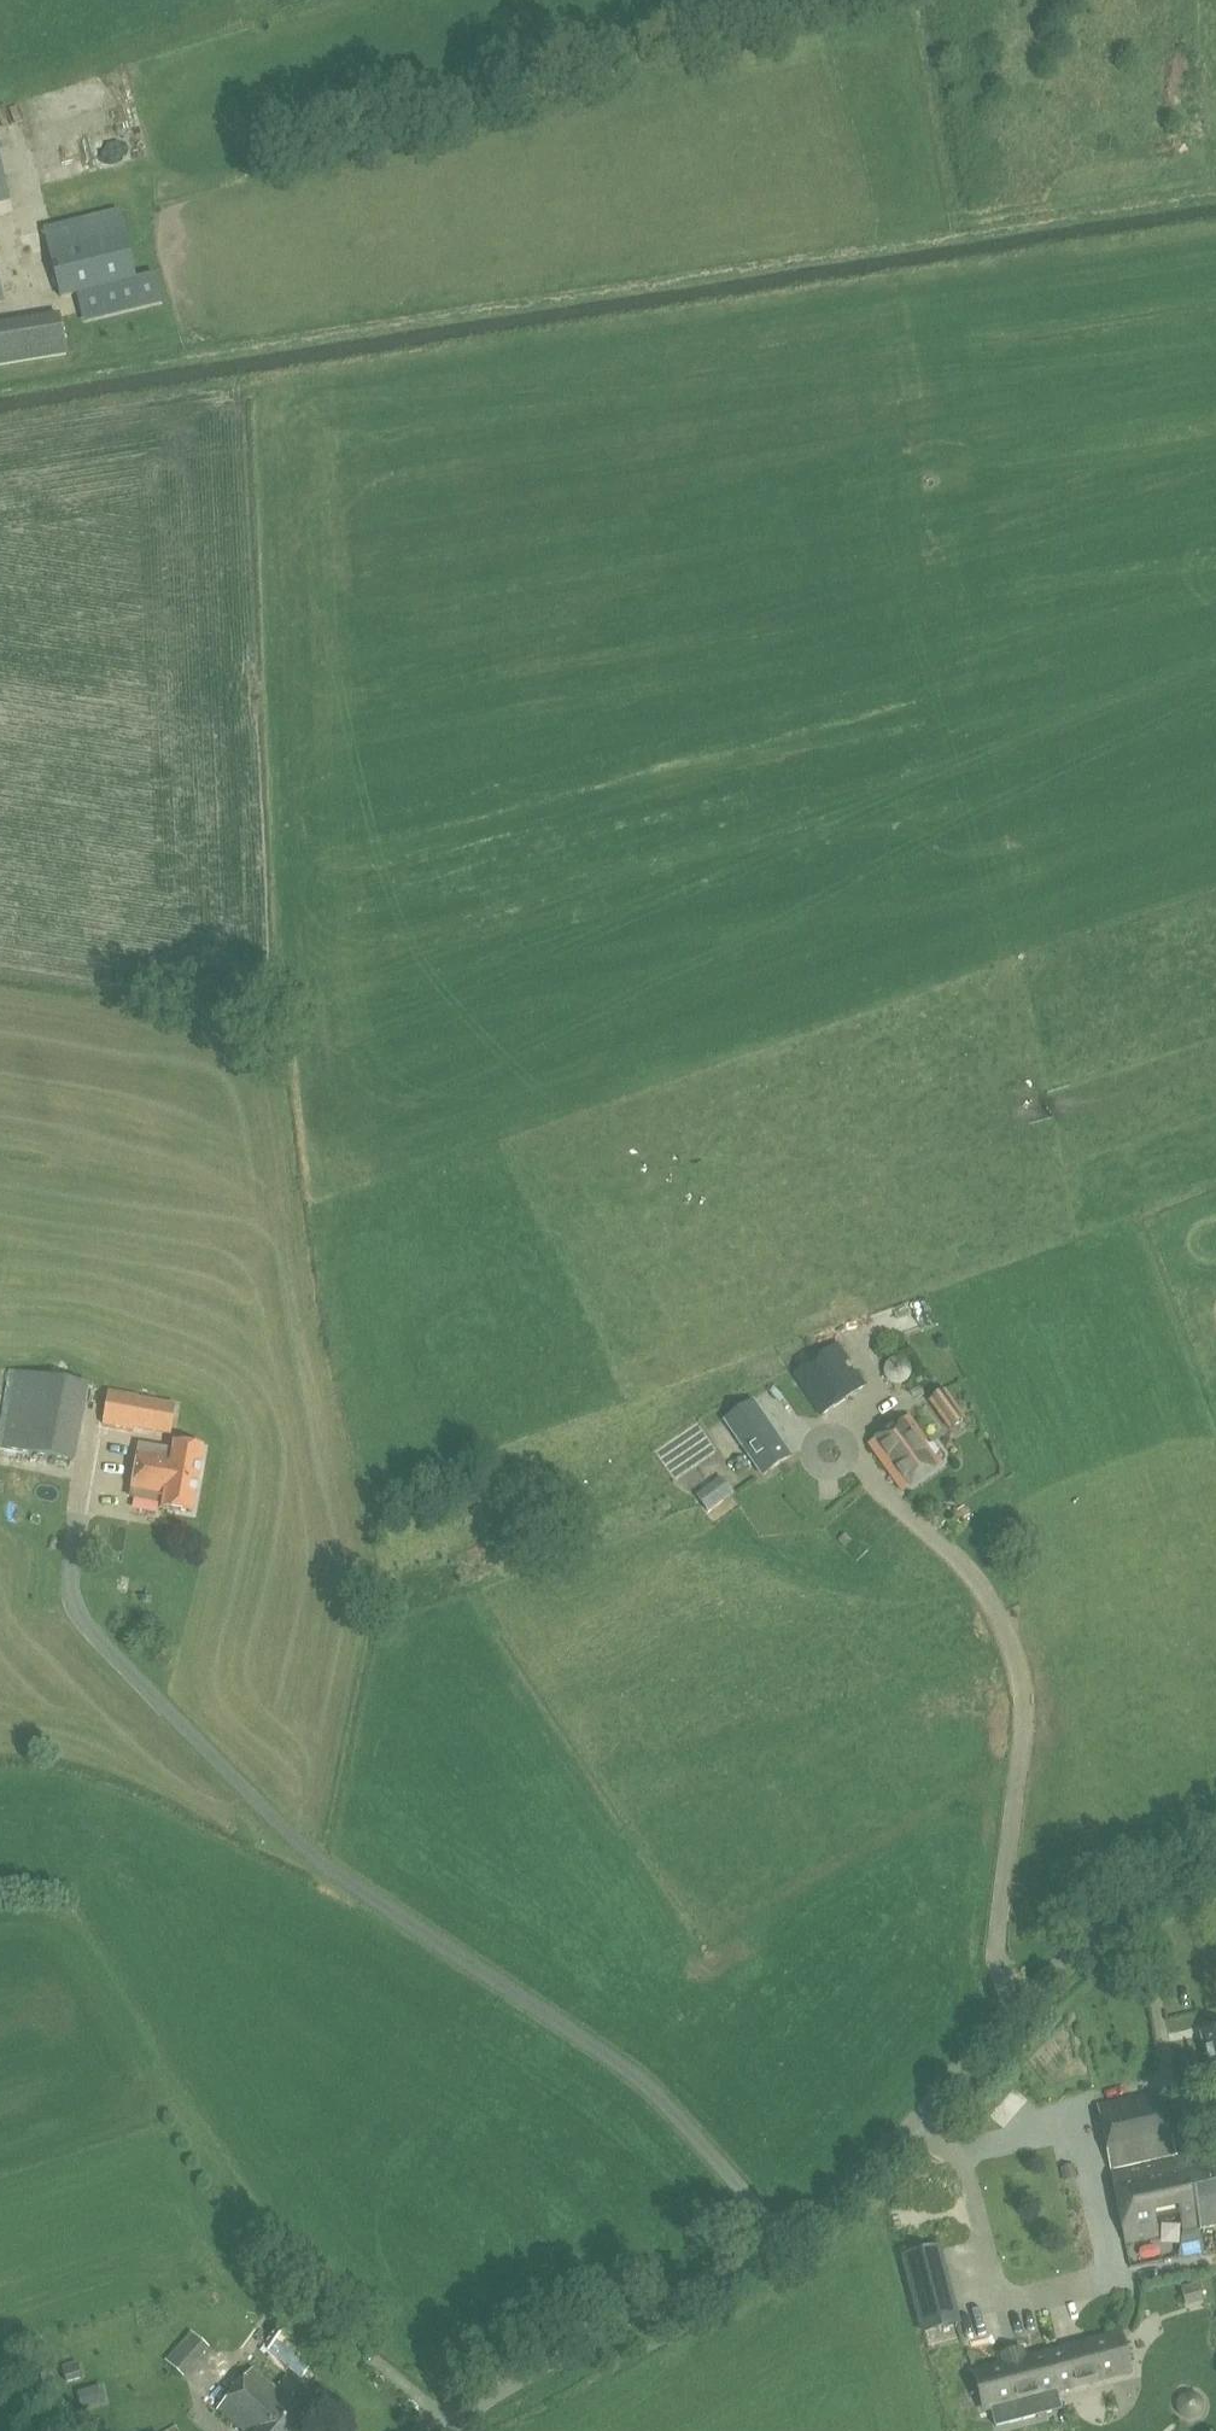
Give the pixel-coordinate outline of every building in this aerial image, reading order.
[(1201,126),(1215,122),(1210,105),(1195,110),(1201,126)] [(103,141),(107,169),(137,164),(133,136),(103,141)] [(10,199),(0,162),(0,202),(10,199)] [(44,229),(61,297),(76,294),(136,279),(119,211),(44,229)] [(163,304),(155,274),(136,279),(76,294),(83,323),(158,305),(163,304)] [(72,349),(65,313),(0,325),(0,362),(72,349)] [(792,1374),(821,1416),(867,1385),(857,1369),(852,1373),(845,1364),(850,1360),(838,1342),(830,1348),(792,1374)] [(895,1384),(899,1384),(903,1383),(906,1382),(909,1379),(911,1377),(912,1373),(912,1369),(911,1366),(909,1362),(907,1359),(904,1357),(901,1356),(897,1356),(894,1357),(890,1358),(887,1361),(885,1364),(884,1368),(884,1372),(884,1375),(886,1378),(888,1381),(891,1383),(895,1384)] [(3,1448),(74,1461),(87,1385),(17,1373),(3,1448)] [(931,1401),(945,1421),(960,1410),(946,1390),(931,1401)] [(133,1428),(171,1434),(176,1405),(138,1399),(139,1397),(109,1391),(103,1425),(133,1430),(133,1428)] [(724,1421),(763,1477),(793,1456),(755,1399),(724,1421)] [(869,1445),(902,1491),(942,1464),(938,1458),(941,1452),(934,1444),(929,1446),(909,1417),(869,1445)] [(162,1508),(192,1513),(204,1448),(175,1443),(173,1451),(140,1446),(131,1498),(163,1504),(162,1508)] [(39,1472),(38,1493),(50,1494),(51,1473),(39,1472)] [(697,1496),(709,1513),(733,1496),(721,1478),(697,1496)] [(1202,2035),(1215,2098),(1215,2031),(1202,2035)] [(1126,2243),(1154,2237),(1152,2225),(1178,2219),(1181,2232),(1199,2228),(1200,2230),(1215,2227),(1215,2148),(1177,2157),(1163,2092),(1097,2105),(1126,2243)] [(909,2275),(919,2314),(946,2307),(936,2268),(909,2275)] [(1200,2285),(1182,2289),(1186,2304),(1204,2300),(1200,2285)] [(292,2324),(269,2351),(301,2379),(324,2353),(292,2324)] [(197,2378),(221,2354),(201,2334),(177,2357),(197,2378)] [(1114,2337),(1048,2354),(1057,2391),(1124,2374),(1114,2337)] [(1057,2391),(1048,2354),(981,2371),(991,2408),(1057,2391)] [(76,2364),(79,2376),(93,2373),(90,2361),(76,2364)] [(309,2415),(255,2372),(253,2370),(218,2410),(242,2430),(296,2430),(309,2415)] [(78,2392),(83,2410),(108,2403),(103,2385),(78,2392)] [(1207,2394),(1187,2398),(1191,2420),(1211,2416),(1207,2394)]
